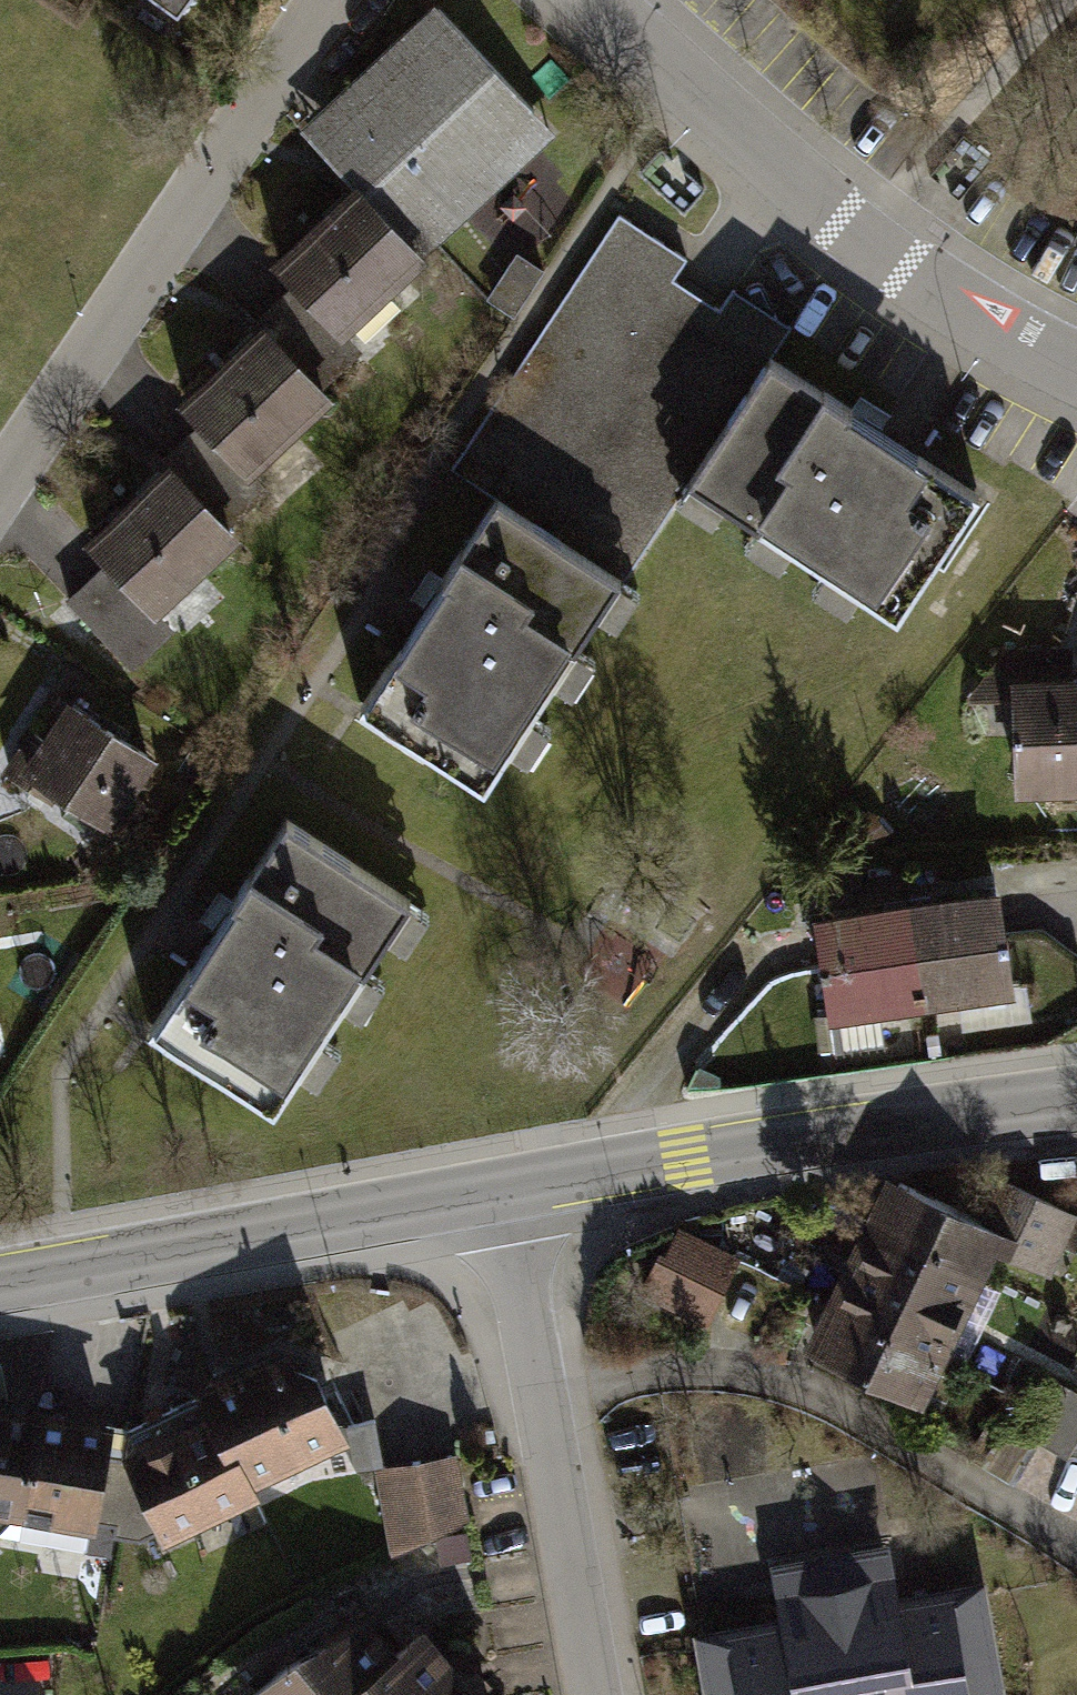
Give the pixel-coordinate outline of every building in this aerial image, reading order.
[(178,17),(191,0),(154,0),(178,17)] [(352,174),(270,252),(340,326),(423,249),(553,125),(435,1),(305,125),(352,174)] [(509,502),(622,576),(693,480),(772,355),(791,323),(730,283),(717,305),(672,276),(687,251),(620,214),(457,466),(509,502)] [(543,266),(518,249),(488,295),(512,311),(543,266)] [(261,312),(175,393),(247,469),(333,388),(261,312)] [(975,490),(772,355),(693,480),(897,617),(975,490)] [(156,607),(241,529),(168,452),(81,533),(104,559),(152,611),(156,607)] [(466,552),(364,711),(484,789),(622,576),(509,502),(474,557),(466,552)] [(152,611),(104,559),(66,594),(130,664),(173,625),(156,607),(152,611)] [(1012,693),(1015,792),(1076,790),(1076,666),(1075,666),(1074,643),(1004,645),(969,683),(970,694),(1012,693)] [(29,720),(1,763),(52,797),(57,789),(112,825),(161,750),(64,687),(38,726),(29,720)] [(291,829),(155,1033),(269,1108),(404,904),(291,829)] [(1003,878),(814,908),(831,1019),(1021,990),(1003,878)] [(897,1162),(804,1348),(926,1409),(1007,1248),(1057,1272),(1076,1232),(1076,1208),(1016,1177),(998,1213),(897,1162)] [(678,1225),(646,1293),(711,1323),(743,1254),(678,1225)] [(200,1393),(128,1425),(125,1447),(164,1526),(255,1484),(250,1474),(345,1430),(300,1332),(195,1381),(200,1393)] [(17,1510),(92,1523),(109,1421),(110,1412),(0,1396),(0,1529),(17,1510)] [(109,1421),(92,1523),(87,1549),(111,1551),(114,1534),(139,1537),(164,1526),(125,1447),(128,1425),(109,1421)] [(457,1449),(373,1467),(392,1554),(469,1513),(457,1449)] [(705,1637),(716,1694),(999,1694),(979,1594),(885,1613),(869,1534),(775,1553),(789,1620),(705,1637)] [(361,1599),(246,1694),(480,1694),(475,1689),(455,1664),(425,1629),(402,1648),(388,1631),(361,1599)]
